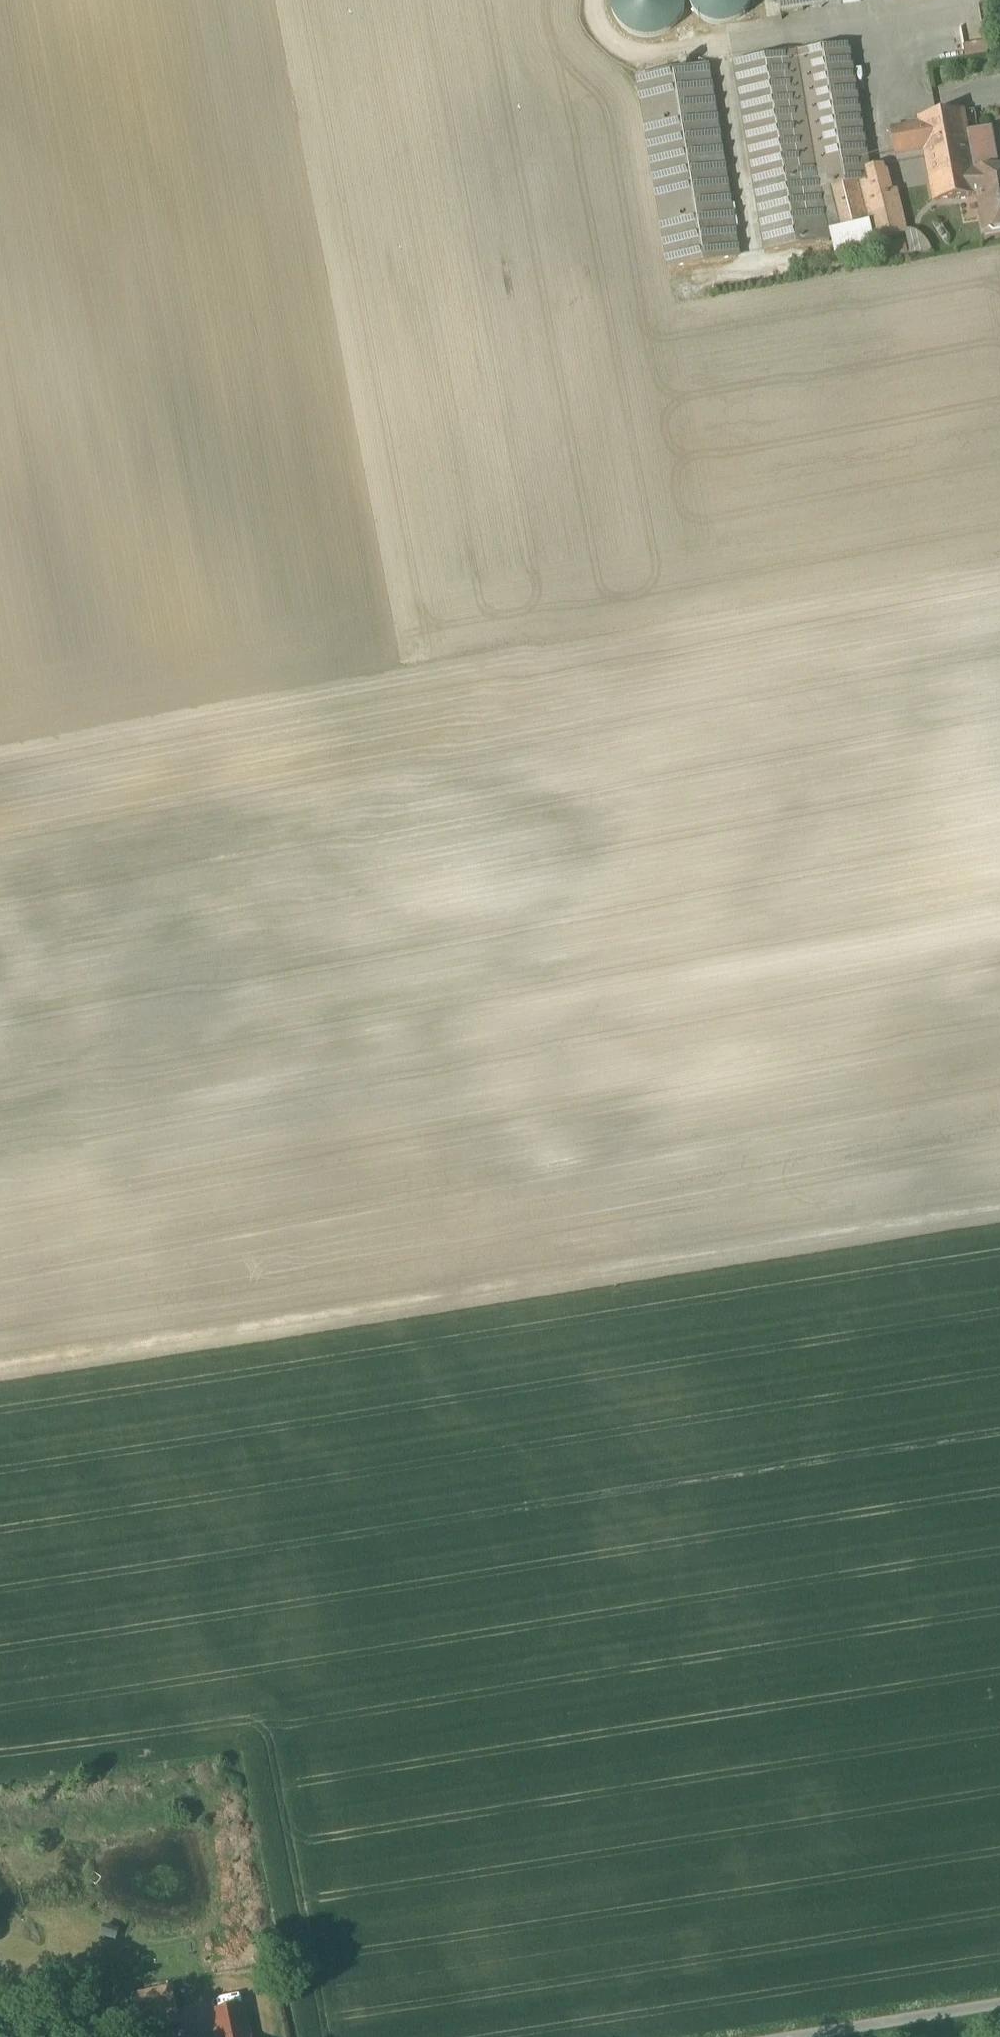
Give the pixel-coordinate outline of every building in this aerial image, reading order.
[(781,19),(899,0),(778,0),(781,19)] [(849,49),(734,67),(765,257),(830,247),(828,236),(868,227),(873,247),(907,239),(896,195),(890,197),(883,170),(870,173),(849,49)] [(706,72),(640,83),(671,272),(737,262),(706,72)] [(963,116),(920,123),(921,129),(891,135),(894,146),(923,141),(925,153),(968,145),(963,116)] [(925,153),(923,141),(894,146),(896,159),(926,154),(935,206),(981,196),(983,211),(981,212),(985,231),(999,228),(999,171),(974,176),(968,145),(925,153)] [(156,2004),(135,2008),(140,2033),(180,2024),(177,2007),(158,2011),(156,2004)] [(213,2014),(218,2036),(249,2036),(243,2008),(213,2014)]
